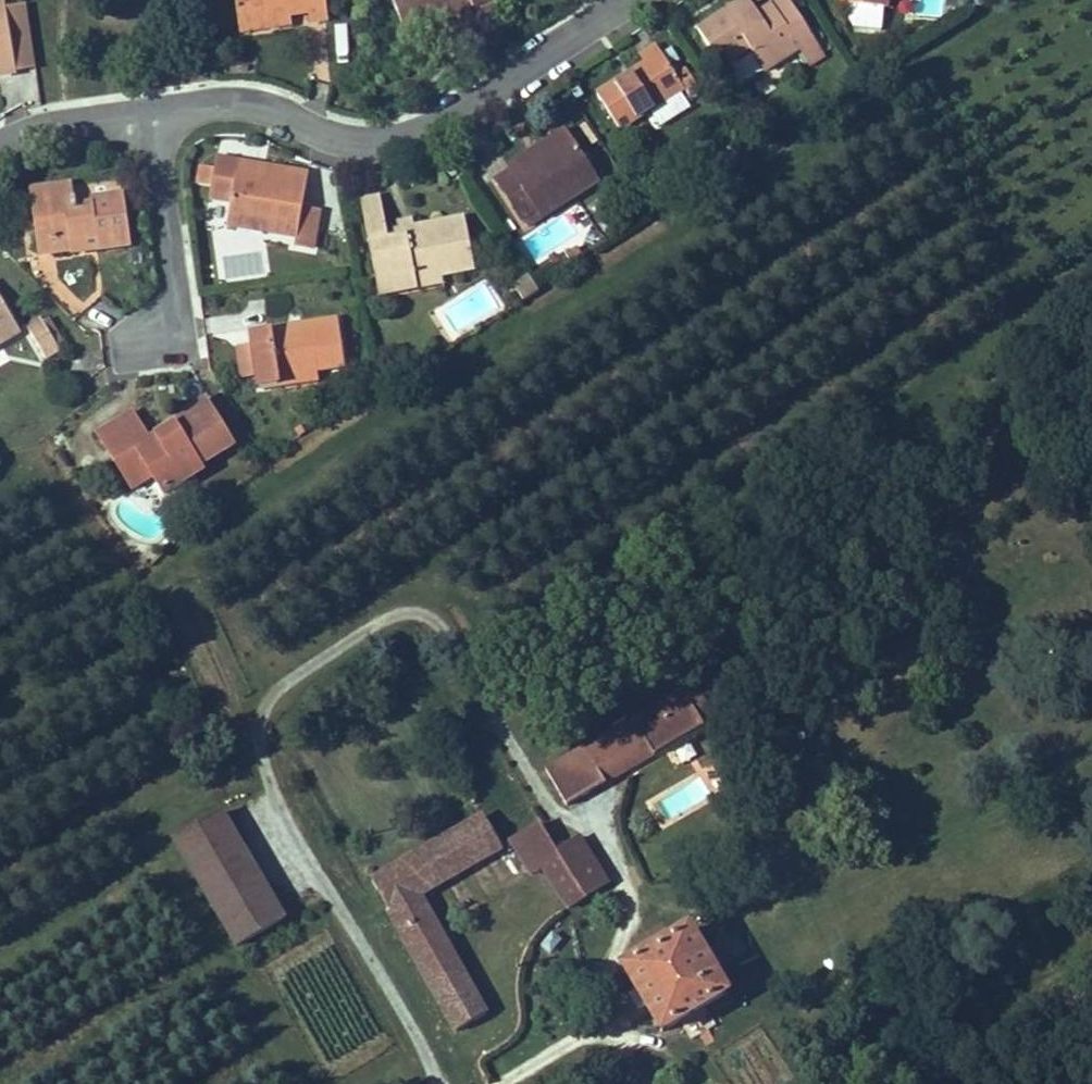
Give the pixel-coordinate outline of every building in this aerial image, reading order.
[(6,7),(5,0),(0,0),(0,75),(17,72),(6,7)] [(326,0),(235,0),(238,23),(287,16),(309,13),(310,22),(329,20),(326,0)] [(495,1),(494,0),(393,0),(406,35),(443,21),(446,29),(478,17),(475,9),(495,1)] [(748,0),(744,0),(736,6),(747,22),(757,15),(748,0)] [(789,0),(780,0),(772,5),(798,45),(812,36),(789,0)] [(887,0),(840,0),(840,4),(850,5),(849,19),(853,27),(881,30),(884,8),(887,8),(887,0)] [(478,17),(498,9),(495,1),(475,9),(478,17)] [(36,69),(26,4),(6,7),(17,72),(36,69)] [(823,54),(812,36),(798,45),(772,5),(757,15),(747,22),(736,6),(698,32),(722,67),(751,49),(765,71),(799,49),(808,63),(823,54)] [(288,24),(287,16),(238,23),(240,31),(288,24)] [(690,108),(680,92),(684,89),(688,96),(699,89),(688,73),(684,76),(669,52),(651,64),(656,72),(604,105),(620,130),(650,111),(660,127),(690,108)] [(517,177),(572,141),(565,130),(509,166),(512,170),(517,177)] [(536,221),(598,181),(572,141),(517,177),(512,170),(496,181),(521,220),(523,219),(531,213),(536,221)] [(303,210),(309,174),(217,158),(210,199),(231,202),(227,225),(297,237),(295,245),(313,248),(319,212),(303,210)] [(131,244),(124,195),(90,200),(91,205),(76,208),(73,185),(30,191),(39,254),(74,249),(73,242),(96,239),(97,249),(131,244)] [(476,278),(465,217),(387,232),(380,197),(361,201),(375,272),(391,269),(397,298),(397,299),(419,295),(418,289),(444,284),(476,278)] [(536,221),(531,213),(523,219),(532,233),(540,227),(536,221)] [(97,249),(96,239),(73,242),(74,249),(74,252),(97,249)] [(583,256),(577,247),(566,254),(571,263),(583,256)] [(397,298),(391,269),(375,272),(381,301),(397,298)] [(539,291),(529,275),(516,283),(526,299),(539,291)] [(419,295),(445,290),(444,284),(418,289),(419,295)] [(0,298),(0,343),(1,344),(20,333),(0,298)] [(60,350),(42,320),(30,332),(46,359),(60,350)] [(345,366),(338,320),(252,333),(254,346),(258,376),(260,388),(279,385),(277,376),(317,370),(345,366)] [(258,376),(254,346),(237,348),(242,378),(258,376)] [(318,380),(317,370),(277,376),(279,385),(318,380)] [(233,445),(206,401),(171,422),(174,427),(149,442),(132,413),(99,434),(132,488),(153,476),(164,493),(202,470),(199,465),(233,445)] [(654,755),(715,720),(694,684),(607,734),(624,762),(649,747),(654,755)] [(649,747),(624,762),(607,734),(585,747),(606,783),(628,770),(654,755),(649,747)] [(606,783),(585,747),(546,769),(567,806),(606,783)] [(285,918),(222,812),(174,841),(236,947),(285,918)] [(417,895),(501,846),(484,817),(372,882),(389,911),(417,895)] [(557,852),(540,823),(510,841),(531,874),(542,867),(560,856),(557,852)] [(606,881),(580,838),(557,852),(560,856),(542,867),(569,910),(588,899),(585,894),(606,881)] [(588,899),(609,885),(606,881),(585,894),(588,899)] [(486,1014),(417,895),(389,911),(457,1031),(486,1014)] [(482,915),(477,905),(469,909),(475,919),(482,915)] [(727,994),(688,929),(670,940),(662,927),(649,935),(653,942),(643,947),(647,954),(624,968),(638,992),(648,1008),(662,1032),(727,994)] [(648,1008),(638,992),(630,996),(639,1013),(648,1008)]
